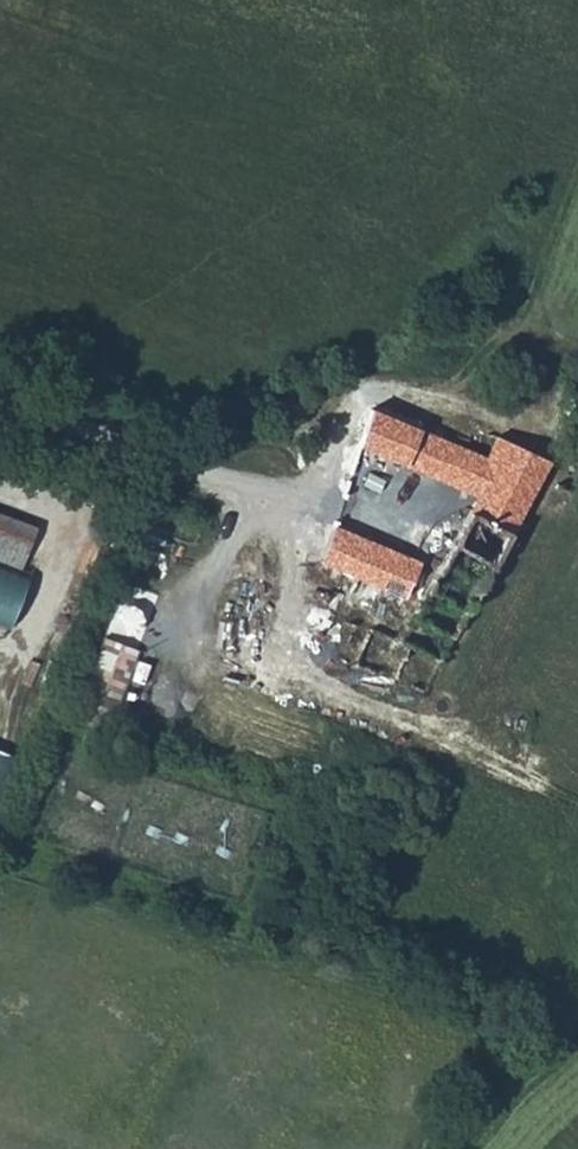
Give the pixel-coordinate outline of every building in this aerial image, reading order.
[(369,410),(357,446),(403,468),(416,431),(369,410)] [(416,431),(403,468),(462,496),(472,476),(482,480),(473,498),(516,520),(538,479),(546,463),(493,437),(482,460),(446,444),(416,431)] [(472,476),(462,496),(472,500),(473,498),(482,480),(472,476)] [(472,500),(444,554),(487,575),(516,520),(473,498),(472,500)] [(19,564),(33,520),(0,510),(0,558),(19,564)] [(390,552),(332,527),(320,564),(374,589),(394,597),(395,595),(402,579),(383,571),(390,552)] [(394,597),(374,589),(369,601),(393,612),(400,597),(395,595),(394,597)] [(400,597),(393,612),(390,618),(405,625),(416,606),(400,597)] [(107,645),(79,725),(109,736),(138,656),(107,645)]
